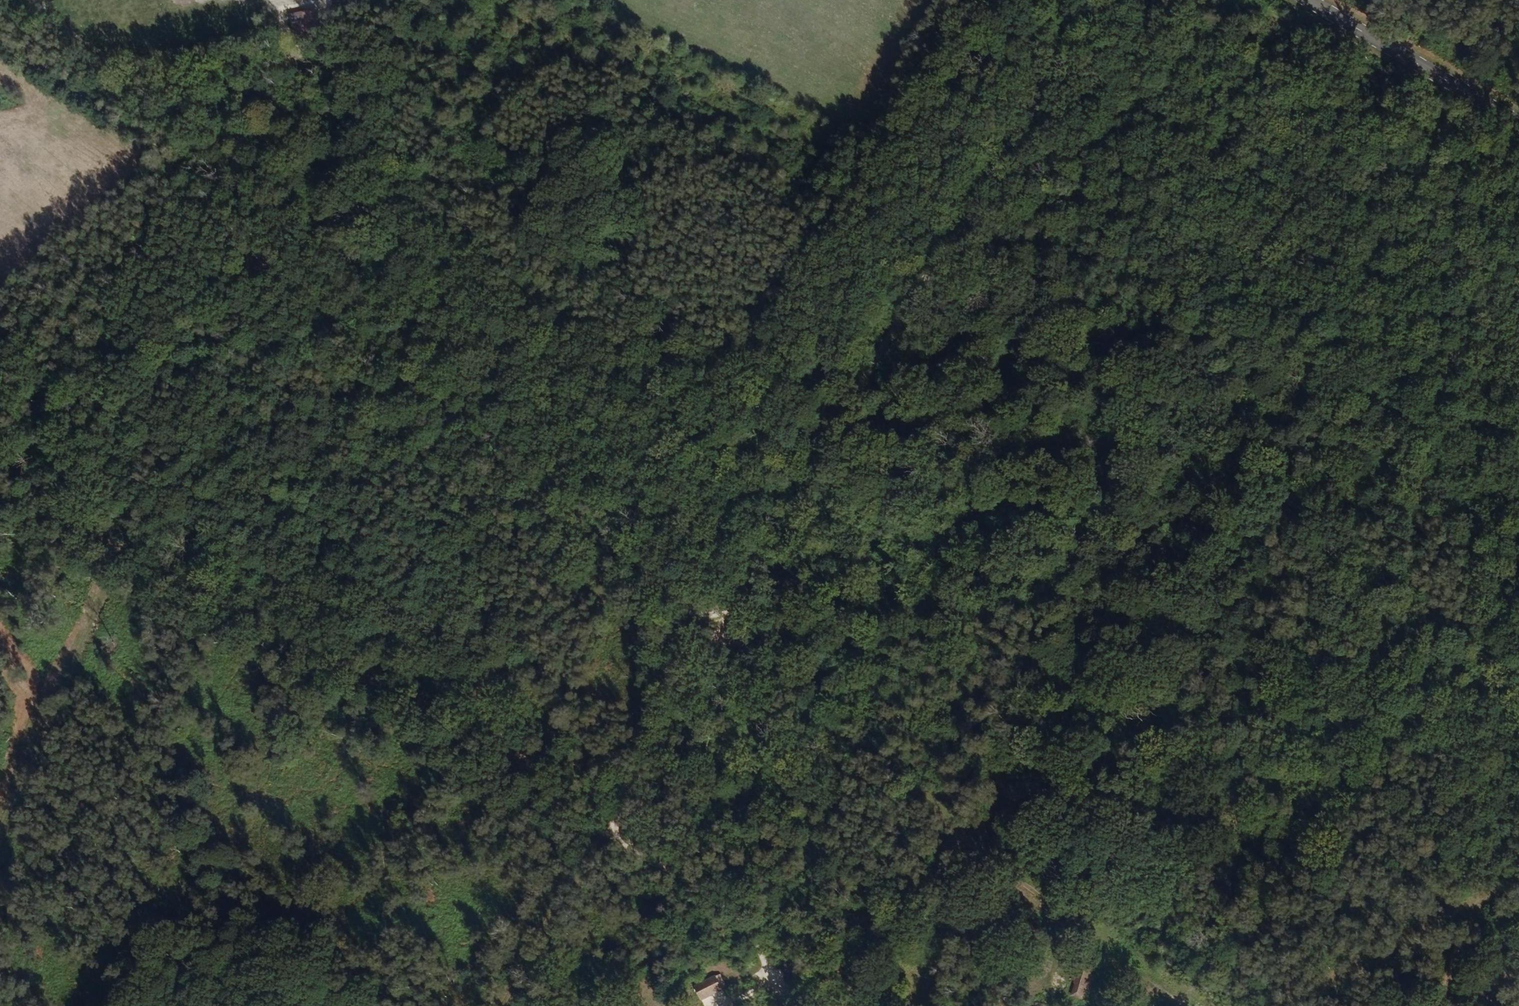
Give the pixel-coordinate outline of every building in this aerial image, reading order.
[(799,968),(792,957),(779,965),(786,976),(799,968)] [(1073,980),(1070,994),(1084,998),(1092,970),(1075,964),(1070,979),(1073,980)] [(725,986),(719,974),(697,986),(703,998),(725,986)]
